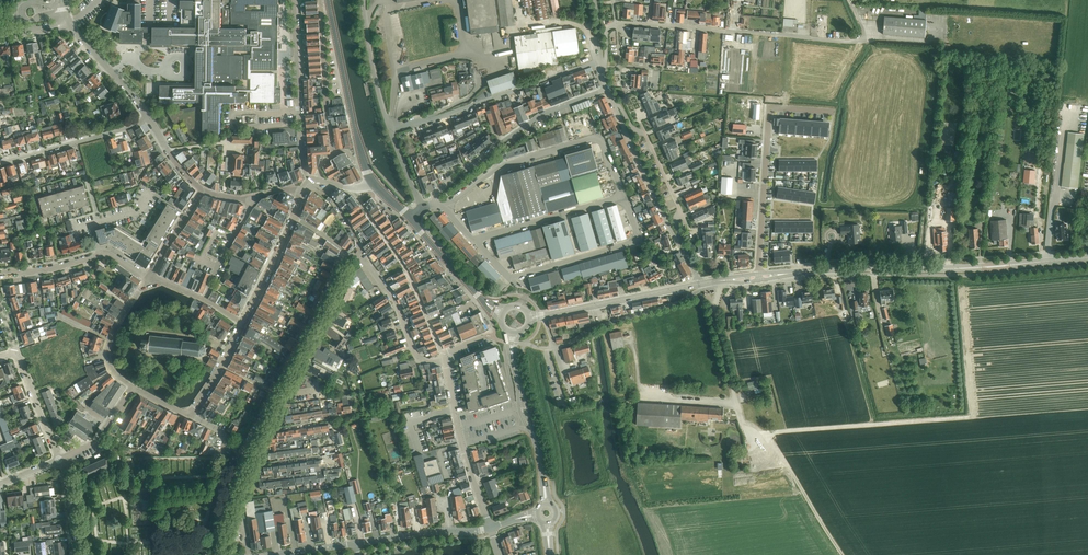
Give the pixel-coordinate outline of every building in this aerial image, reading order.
[(181,15),(181,25),(192,25),(191,28),(153,27),(153,31),(153,44),(172,44),(172,45),(176,46),(181,47),(185,48),(187,48),(189,48),(189,44),(196,44),(196,46),(196,57),(196,59),(196,66),(193,66),(193,68),(193,70),(196,70),(196,77),(196,79),(196,85),(189,85),(187,85),(181,85),(180,85),(177,85),(176,85),(169,85),(168,85),(160,85),(160,101),(168,102),(169,102),(175,102),(177,102),(179,102),(181,102),(187,102),(189,102),(195,102),(197,102),(203,102),(203,106),(178,110),(168,112),(174,123),(186,121),(189,140),(190,144),(201,142),(195,110),(203,111),(203,113),(203,114),(203,120),(203,122),(203,128),(203,130),(203,133),(220,134),(220,130),(220,129),(220,122),(220,121),(220,114),(221,114),(221,102),(236,102),(243,102),(248,98),(248,90),(244,86),(236,86),(232,86),(232,81),(232,79),(243,79),(243,55),(234,55),(234,51),(246,51),(251,51),(251,60),(248,60),(248,78),(251,79),(250,98),(250,102),(274,102),(274,89),(275,73),(251,73),(251,70),(271,70),(278,70),(278,50),(279,48),(278,48),(280,48),(280,46),(280,44),(278,44),(278,43),(279,43),(279,42),(278,42),(278,33),(278,26),(279,26),(279,24),(278,24),(278,23),(281,24),(281,21),(281,20),(278,20),(278,19),(279,19),(279,17),(278,17),(279,12),(280,12),(280,5),(279,5),(279,0),(232,0),(232,4),(231,4),(231,11),(232,11),(232,25),(248,25),(248,31),(246,31),(247,29),(232,28),(232,27),(229,27),(229,9),(224,9),(223,25),(221,24),(221,4),(221,0),(181,0),(181,15)] [(464,8),(468,7),(471,35),(499,31),(495,0),(463,0),(464,8)] [(501,27),(515,25),(512,0),(498,0),(501,27)] [(536,21),(548,18),(545,0),(532,0),(536,21)] [(554,17),(561,16),(558,0),(551,0),(554,17)] [(625,3),(623,18),(630,18),(631,9),(633,9),(633,4),(625,3)] [(112,5),(103,28),(115,32),(116,31),(119,32),(119,43),(143,44),(143,31),(136,31),(136,28),(140,28),(140,27),(140,4),(127,4),(127,11),(123,11),(124,9),(112,5)] [(643,11),(643,8),(643,5),(635,4),(634,14),(643,15),(643,12),(643,11)] [(676,22),(683,23),(683,17),(685,17),(685,10),(679,9),(678,14),(677,14),(676,22)] [(883,33),(883,34),(925,37),(925,33),(926,16),(927,9),(919,9),(919,15),(914,15),(913,19),(884,16),(883,33)] [(699,24),(705,25),(706,13),(706,12),(688,10),(687,19),(694,19),(699,19),(699,24)] [(783,26),(793,27),(793,19),(783,18),(783,26)] [(307,23),(308,32),(319,32),(319,23),(307,23)] [(557,64),(556,56),(557,56),(579,53),(576,28),(562,30),(562,26),(553,27),(536,30),(536,33),(515,37),(519,69),(523,69),(524,73),(538,71),(538,67),(557,64)] [(632,29),(632,32),(633,33),(632,39),(649,41),(649,37),(660,38),(661,30),(650,29),(633,27),(633,28),(632,29)] [(679,33),(677,49),(684,50),(684,53),(685,53),(690,53),(690,50),(691,41),(687,40),(688,33),(688,32),(679,31),(679,33)] [(102,33),(100,38),(110,42),(111,38),(112,36),(102,33)] [(698,59),(705,59),(707,33),(700,33),(698,59)] [(60,54),(57,56),(60,59),(62,56),(61,56),(64,54),(70,49),(65,44),(66,44),(65,44),(62,40),(61,41),(59,38),(56,41),(58,43),(54,47),(60,54)] [(29,58),(33,57),(32,53),(37,52),(38,59),(41,58),(39,50),(38,50),(36,42),(26,44),(28,52),(28,53),(28,58),(29,58)] [(766,42),(765,46),(768,46),(767,59),(775,60),(776,47),(772,46),(772,42),(766,42)] [(13,53),(13,56),(24,55),(24,53),(22,44),(12,46),(13,53)] [(1,58),(2,58),(7,58),(7,59),(11,59),(10,54),(9,47),(8,46),(0,47),(0,55),(1,55),(1,58)] [(626,49),(626,55),(636,56),(637,56),(638,51),(636,51),(636,50),(632,50),(633,47),(628,46),(627,49),(626,49)] [(639,57),(638,63),(642,63),(643,63),(643,62),(644,58),(647,58),(648,53),(650,53),(650,51),(655,52),(655,48),(645,47),(644,52),(644,53),(644,57),(640,56),(639,56),(639,57)] [(71,49),(64,55),(67,57),(65,59),(67,62),(69,60),(71,62),(78,56),(71,49)] [(651,64),(663,65),(664,54),(652,53),(651,64)] [(71,67),(76,73),(85,65),(82,61),(78,57),(72,63),(65,69),(67,71),(71,67)] [(46,64),(49,68),(55,63),(51,59),(46,64)] [(58,64),(52,69),(55,72),(61,67),(58,64)] [(85,65),(76,73),(76,72),(83,80),(91,72),(85,65)] [(20,67),(21,75),(30,74),(29,66),(20,67)] [(584,70),(579,71),(583,83),(585,82),(585,83),(589,82),(588,80),(589,80),(586,73),(593,71),(591,67),(584,70)] [(403,77),(402,78),(405,92),(425,87),(424,84),(430,83),(429,79),(432,78),(442,75),(440,68),(430,70),(427,71),(427,72),(411,75),(403,77)] [(632,74),(631,80),(642,81),(647,82),(648,70),(642,70),(642,75),(632,74)] [(573,72),(572,73),(575,81),(575,82),(576,85),(580,83),(580,84),(583,83),(579,71),(573,73),(573,72)] [(513,72),(487,81),(488,84),(492,94),(518,85),(513,72)] [(571,74),(567,76),(569,80),(569,79),(571,84),(575,82),(575,81),(572,73),(570,73),(571,74)] [(87,80),(89,83),(87,85),(90,88),(92,86),(94,89),(101,83),(98,80),(93,74),(87,80)] [(761,74),(761,83),(773,84),(773,75),(761,74)] [(460,76),(461,84),(474,83),(474,75),(460,76)] [(561,76),(564,83),(565,86),(571,84),(569,79),(569,80),(567,76),(563,77),(563,76),(561,76)] [(548,97),(551,106),(557,104),(564,101),(570,99),(568,96),(568,95),(565,86),(564,83),(563,83),(561,78),(556,81),(552,82),(553,85),(551,86),(545,89),(548,97)] [(304,79),(304,87),(313,87),(313,79),(304,79)] [(642,81),(631,80),(631,86),(632,86),(631,89),(636,89),(636,87),(640,87),(640,86),(642,86),(643,81),(647,82),(642,81)] [(46,83),(48,92),(55,91),(52,81),(46,83)] [(452,86),(445,88),(447,98),(454,96),(454,95),(455,95),(455,93),(459,92),(458,90),(457,85),(457,81),(451,82),(452,86)] [(72,88),(75,91),(77,89),(81,85),(79,83),(79,82),(72,88)] [(594,82),(586,85),(588,91),(596,88),(594,82)] [(107,93),(109,92),(102,85),(95,91),(102,100),(111,97),(107,93)] [(537,88),(541,100),(544,108),(551,106),(548,97),(543,98),(542,94),(540,87),(537,88)] [(445,88),(438,90),(440,100),(447,98),(445,88)] [(440,100),(438,90),(430,92),(433,101),(440,100)] [(648,92),(641,95),(649,115),(661,110),(658,101),(653,103),(648,92)] [(533,96),(534,100),(538,111),(544,108),(541,100),(538,102),(536,95),(533,96)] [(602,119),(613,114),(605,97),(594,102),(595,105),(599,103),(605,114),(606,117),(602,119)] [(313,99),(305,99),(306,111),(313,110),(313,106),(313,99)] [(495,124),(499,135),(507,133),(507,132),(512,131),(510,127),(512,126),(510,121),(517,119),(513,108),(513,107),(512,106),(510,100),(499,104),(501,109),(499,110),(492,113),(495,124)] [(534,100),(529,103),(532,113),(538,111),(534,100)] [(748,100),(747,107),(752,108),(751,118),(756,118),(758,104),(757,104),(757,101),(748,100)] [(527,102),(522,104),(527,115),(532,113),(529,103),(527,103),(527,102)] [(104,106),(101,107),(102,110),(105,110),(106,113),(107,113),(108,118),(112,117),(112,116),(119,114),(118,108),(116,103),(104,106)] [(330,113),(331,118),(347,115),(346,110),(345,105),(344,105),(344,104),(342,103),(335,104),(334,106),(335,107),(329,108),(330,113)] [(487,114),(487,115),(490,114),(492,113),(499,110),(498,108),(500,108),(498,104),(490,107),(491,110),(486,112),(487,114)] [(522,104),(513,107),(513,108),(517,119),(519,123),(528,120),(522,104)] [(487,115),(487,114),(486,112),(484,106),(476,109),(478,115),(486,112),(487,115)] [(316,108),(316,114),(317,120),(319,120),(320,124),(326,123),(325,113),(322,113),(321,107),(316,108)] [(662,113),(651,118),(655,128),(666,123),(665,119),(670,117),(677,114),(674,108),(667,111),(662,113)] [(475,112),(470,114),(472,121),(473,124),(479,122),(475,112)] [(317,120),(316,114),(314,114),(306,115),(306,127),(307,128),(311,128),(319,127),(317,120)] [(470,114),(464,116),(468,126),(473,124),(472,121),(470,114)] [(604,124),(615,120),(613,114),(602,119),(604,124)] [(464,116),(459,118),(462,128),(468,126),(464,116)] [(462,128),(459,118),(453,121),(454,125),(451,126),(454,133),(457,132),(457,130),(462,128)] [(828,136),(829,125),(783,121),(783,119),(775,118),(774,125),(779,125),(779,133),(828,136)] [(618,125),(615,120),(604,124),(606,130),(610,128),(618,125)] [(61,123),(52,126),(53,129),(55,136),(64,133),(62,127),(61,123)] [(446,123),(440,126),(444,135),(445,138),(451,136),(450,135),(453,134),(450,126),(447,128),(446,123)] [(733,124),(732,133),(745,134),(746,125),(733,124)] [(36,125),(30,126),(31,130),(34,141),(37,140),(40,140),(38,131),(39,131),(38,128),(37,129),(36,125)] [(333,129),(334,137),(341,136),(341,131),(350,130),(349,127),(349,125),(338,128),(333,129)] [(557,127),(558,130),(556,130),(559,143),(567,141),(563,128),(564,128),(562,125),(557,127)] [(612,136),(614,135),(621,132),(618,125),(610,128),(612,133),(607,135),(608,137),(612,135),(612,136)] [(671,137),(669,133),(676,130),(674,125),(667,128),(657,132),(660,141),(671,137)] [(53,129),(52,126),(41,129),(42,132),(44,139),(53,136),(54,137),(55,137),(55,136),(53,129)] [(136,130),(138,134),(141,138),(146,134),(146,133),(141,126),(136,130)] [(181,127),(176,130),(180,136),(185,133),(182,126),(181,127)] [(440,126),(434,128),(438,137),(444,135),(440,126)] [(434,128),(429,130),(433,139),(438,137),(434,128)] [(899,131),(898,139),(904,139),(904,141),(907,141),(907,144),(912,144),(912,142),(913,142),(914,129),(905,129),(905,132),(899,131)] [(34,141),(31,130),(27,131),(24,132),(25,137),(26,136),(28,143),(30,142),(34,141)] [(342,141),(343,147),(344,147),(344,149),(353,147),(351,136),(350,130),(341,131),(341,136),(342,137),(342,141)] [(433,139),(429,130),(423,132),(425,136),(422,137),(425,145),(428,143),(427,142),(433,139)] [(290,143),(290,136),(290,135),(290,134),(289,133),(287,132),(287,131),(286,131),(285,131),(284,131),(272,132),(273,144),(275,144),(279,144),(284,144),(284,143),(290,143)] [(485,135),(480,138),(487,147),(492,143),(489,139),(491,137),(491,136),(493,135),(491,131),(488,133),(487,131),(484,133),(485,135)] [(538,136),(541,148),(556,144),(552,131),(538,136)] [(19,133),(14,135),(14,137),(16,145),(20,145),(26,144),(24,135),(23,132),(19,133)] [(624,139),(621,132),(614,135),(617,141),(624,139)] [(1068,132),(1062,187),(1078,189),(1084,134),(1068,132)] [(185,133),(180,136),(183,143),(184,143),(189,140),(187,136),(185,133)] [(10,148),(6,135),(4,136),(5,139),(1,141),(4,149),(10,148)] [(8,135),(6,135),(10,148),(15,146),(13,137),(9,138),(8,135)] [(138,144),(141,147),(151,141),(150,140),(147,135),(138,141),(139,143),(138,144)] [(623,155),(624,155),(630,152),(624,139),(617,141),(614,135),(612,136),(610,136),(615,147),(616,146),(617,148),(619,147),(623,155)] [(232,141),(232,143),(252,144),(252,147),(254,147),(261,147),(261,146),(259,146),(259,141),(253,141),(253,137),(232,136),(232,141)] [(337,148),(343,147),(342,141),(342,137),(341,136),(334,137),(336,147),(337,148)] [(316,141),(317,141),(317,139),(316,139),(315,137),(307,138),(308,145),(312,145),(316,145),(316,141)] [(119,152),(123,151),(121,144),(117,145),(116,141),(115,142),(114,138),(108,139),(111,149),(115,148),(116,153),(119,152)] [(480,138),(476,142),(482,150),(487,147),(480,138)] [(524,141),(525,145),(527,152),(530,151),(537,149),(533,139),(524,141)] [(662,145),(666,153),(679,148),(678,148),(679,147),(675,140),(671,141),(662,145)] [(739,140),(739,144),(742,144),(741,150),(746,150),(757,151),(758,144),(755,144),(755,141),(739,140)] [(151,141),(141,147),(141,150),(134,152),(136,159),(138,163),(138,166),(146,164),(147,164),(151,163),(147,150),(154,147),(151,141)] [(476,142),(471,146),(477,154),(482,150),(476,142)] [(330,145),(320,146),(308,147),(310,173),(315,174),(320,163),(320,158),(324,159),(325,156),(330,155),(329,154),(330,154),(330,145)] [(566,157),(572,178),(572,179),(596,172),(598,171),(591,145),(565,152),(566,157)] [(477,154),(471,146),(466,149),(465,148),(462,150),(467,156),(470,154),(473,158),(477,154)] [(679,148),(666,153),(669,161),(678,157),(676,153),(680,151),(679,148)] [(73,160),(73,159),(77,158),(77,160),(81,159),(79,151),(75,152),(75,149),(68,151),(70,160),(70,161),(72,167),(73,167),(74,167),(73,163),(72,161),(72,160),(73,160)] [(253,156),(253,159),(260,160),(260,155),(253,154),(254,150),(250,149),(249,155),(250,155),(253,156)] [(515,156),(513,149),(511,149),(511,150),(501,153),(503,159),(515,156)] [(188,159),(189,160),(196,155),(195,154),(195,155),(192,150),(179,151),(180,153),(177,156),(182,163),(188,159)] [(457,153),(451,155),(455,165),(461,162),(459,158),(462,157),(459,150),(456,151),(457,153)] [(738,156),(738,160),(754,161),(754,157),(757,157),(757,151),(746,150),(745,156),(738,156)] [(692,154),(691,151),(683,154),(685,158),(671,164),(674,172),(679,169),(681,172),(689,168),(687,165),(691,164),(688,157),(692,154)] [(66,169),(61,152),(56,154),(59,162),(61,162),(62,166),(64,170),(66,169)] [(412,157),(415,165),(424,162),(420,152),(417,153),(418,155),(412,157)] [(629,163),(629,165),(635,163),(630,152),(624,155),(625,158),(624,158),(625,161),(626,160),(628,163),(629,163)] [(287,153),(288,160),(290,172),(294,183),(304,179),(302,173),(303,172),(301,167),(297,169),(296,170),(295,171),(294,159),(289,160),(289,153),(287,153)] [(337,166),(338,168),(351,161),(346,153),(341,154),(333,159),(337,166)] [(55,154),(48,156),(50,160),(49,160),(51,168),(54,167),(58,166),(55,154)] [(154,159),(159,165),(166,159),(161,154),(154,159)] [(244,158),(244,155),(230,154),(230,157),(229,170),(229,172),(234,172),(243,173),(244,158)] [(189,160),(184,163),(189,169),(195,164),(194,163),(197,161),(199,159),(196,155),(189,160)] [(451,155),(446,157),(449,167),(455,165),(451,155)] [(44,157),(37,159),(40,168),(43,167),(43,171),(51,169),(49,160),(46,161),(47,166),(46,166),(44,157)] [(221,170),(229,170),(230,157),(222,157),(222,162),(222,166),(221,170)] [(446,157),(440,159),(444,169),(449,167),(446,157)] [(566,157),(534,166),(540,187),(572,178),(566,157)] [(40,168),(37,159),(31,160),(34,170),(34,171),(36,171),(35,169),(40,168)] [(159,173),(161,171),(166,167),(166,166),(169,163),(166,159),(159,165),(155,168),(159,173)] [(252,164),(252,169),(252,176),(252,178),(254,178),(254,170),(265,171),(265,170),(265,165),(265,161),(260,161),(260,160),(253,159),(253,165),(252,164)] [(444,169),(440,159),(435,161),(434,160),(431,161),(434,168),(437,167),(438,171),(444,169)] [(326,173),(335,168),(330,160),(323,166),(327,173),(326,173)] [(188,170),(192,175),(200,168),(200,167),(200,168),(196,164),(198,162),(197,161),(194,163),(195,164),(189,169),(188,170)] [(338,168),(339,170),(342,168),(344,171),(354,165),(353,162),(351,161),(338,168)] [(691,166),(693,171),(700,168),(704,166),(701,161),(691,166)] [(25,162),(17,164),(20,173),(20,175),(25,174),(24,172),(28,171),(25,162)] [(424,162),(415,165),(419,177),(427,174),(423,165),(425,165),(424,162)] [(755,181),(756,168),(751,168),(751,163),(743,162),(743,168),(746,168),(746,181),(753,181),(755,181)] [(163,180),(166,178),(167,177),(166,176),(174,169),(169,163),(166,166),(166,167),(161,171),(164,174),(160,178),(162,180),(163,179),(163,180)] [(635,163),(629,165),(633,173),(638,171),(635,163)] [(243,176),(252,176),(252,169),(252,164),(244,164),(243,176)] [(266,164),(266,173),(266,174),(267,174),(267,178),(268,183),(278,181),(277,175),(276,175),(275,171),(275,172),(274,167),(270,168),(269,164),(266,164)] [(4,169),(6,176),(9,175),(9,176),(13,175),(16,174),(17,174),(16,171),(15,171),(14,165),(11,166),(10,165),(7,166),(7,167),(7,169),(4,169)] [(199,182),(201,179),(204,175),(203,174),(206,170),(203,168),(203,166),(200,167),(200,168),(192,175),(193,176),(195,178),(196,179),(198,181),(199,182)] [(282,173),(280,173),(278,166),(275,167),(276,169),(280,182),(281,182),(286,181),(291,179),(288,171),(284,172),(283,170),(281,171),(282,173)] [(336,181),(340,178),(339,175),(342,173),(341,171),(341,172),(339,170),(338,168),(337,166),(335,168),(326,173),(330,179),(334,177),(336,181)] [(355,166),(351,168),(353,172),(352,172),(354,175),(355,175),(358,180),(362,178),(355,166)] [(508,197),(497,200),(504,225),(515,222),(547,212),(540,187),(534,166),(502,175),(502,177),(508,197)] [(128,172),(130,177),(132,185),(138,184),(135,174),(140,172),(139,168),(128,172)] [(351,168),(345,172),(350,183),(351,183),(358,180),(355,175),(354,175),(352,172),(353,172),(351,168)] [(177,184),(181,187),(185,181),(174,169),(166,176),(167,177),(166,178),(171,184),(165,191),(169,193),(177,184)] [(206,181),(211,185),(217,176),(207,169),(207,170),(205,173),(206,174),(204,175),(201,179),(202,179),(202,180),(202,181),(204,182),(205,182),(206,181)] [(132,185),(130,177),(129,177),(127,172),(120,174),(123,183),(125,183),(127,188),(131,187),(131,186),(132,185)] [(339,175),(340,178),(344,184),(350,183),(345,172),(342,173),(339,175)] [(434,172),(428,174),(431,181),(437,179),(434,172)] [(603,197),(596,172),(572,179),(572,178),(579,203),(603,197)] [(633,178),(635,182),(636,182),(642,179),(639,172),(626,177),(628,180),(633,178)] [(687,183),(690,182),(688,177),(692,175),(691,172),(677,178),(680,186),(687,183)] [(217,176),(211,185),(209,188),(219,191),(219,183),(216,182),(219,177),(217,176)] [(419,179),(425,194),(431,191),(434,190),(432,184),(428,185),(427,181),(429,180),(427,176),(419,179)] [(732,177),(721,177),(720,192),(731,193),(732,177)] [(238,181),(239,178),(234,178),(234,181),(232,181),(231,189),(235,189),(242,190),(242,181),(238,181)] [(572,178),(540,187),(547,212),(579,203),(572,178)] [(639,194),(641,193),(647,190),(642,179),(636,182),(635,182),(636,182),(640,189),(637,190),(639,194)] [(171,198),(169,202),(174,205),(182,210),(185,206),(188,203),(196,190),(186,181),(186,180),(185,181),(181,187),(177,193),(175,196),(178,198),(176,201),(171,198)] [(83,185),(76,187),(79,197),(85,195),(84,190),(85,190),(83,185)] [(9,194),(9,192),(15,191),(13,186),(7,188),(8,189),(2,190),(2,191),(0,192),(0,200),(4,199),(4,195),(9,194)] [(76,187),(70,189),(72,199),(79,197),(76,187)] [(703,193),(708,191),(706,187),(702,189),(701,188),(684,196),(686,201),(704,194),(703,193)] [(784,199),(785,188),(778,187),(776,198),(784,199)] [(331,194),(338,203),(347,195),(343,191),(338,188),(333,188),(332,190),(331,194)] [(791,200),(793,190),(785,188),(784,199),(791,200)] [(70,189),(63,191),(66,200),(72,199),(70,189)] [(647,190),(641,193),(645,201),(643,201),(644,203),(647,202),(649,207),(654,205),(651,200),(648,202),(647,199),(650,198),(647,190)] [(799,201),(800,191),(793,190),(791,200),(799,201)] [(63,191),(57,193),(60,202),(66,200),(63,191)] [(308,199),(320,208),(321,207),(322,208),(325,210),(326,209),(328,206),(330,203),(325,200),(325,201),(316,194),(312,191),(311,192),(308,199)] [(807,202),(808,192),(800,191),(799,201),(807,202)] [(269,196),(272,198),(275,199),(290,208),(294,197),(285,192),(280,193),(269,196)] [(816,193),(808,192),(807,202),(814,204),(816,193)] [(57,193),(51,195),(53,204),(60,202),(57,193)] [(118,196),(121,204),(129,201),(127,193),(118,196)] [(687,202),(691,211),(698,208),(698,207),(711,201),(710,198),(708,193),(687,202)] [(51,195),(44,196),(47,206),(53,204),(51,195)] [(85,195),(79,197),(81,206),(88,204),(88,205),(89,205),(87,200),(85,195)] [(200,201),(201,202),(207,206),(208,203),(211,204),(213,198),(211,197),(206,195),(204,196),(200,201)] [(348,207),(350,210),(358,204),(352,196),(350,198),(347,195),(338,203),(341,207),(341,208),(343,211),(348,207)] [(40,205),(37,206),(37,209),(47,206),(44,196),(38,198),(40,205)] [(269,196),(262,199),(278,208),(279,208),(280,209),(289,213),(290,208),(275,199),(272,198),(269,196)] [(79,197),(72,199),(75,208),(81,206),(79,197)] [(108,199),(111,207),(113,206),(117,205),(115,197),(108,199)] [(364,204),(370,211),(378,206),(378,205),(378,204),(377,205),(372,198),(364,204)] [(72,199),(66,200),(69,210),(75,208),(72,199)] [(97,230),(101,245),(110,242),(137,259),(135,261),(147,268),(181,212),(160,199),(158,201),(164,205),(149,231),(142,241),(133,235),(119,226),(106,230),(105,227),(97,230)] [(218,199),(214,210),(218,212),(217,213),(216,213),(214,219),(217,220),(218,221),(218,220),(218,216),(223,201),(218,199)] [(278,208),(262,199),(258,203),(276,213),(274,217),(278,219),(277,220),(284,223),(289,213),(280,209),(278,211),(277,211),(277,210),(278,208)] [(66,200),(60,202),(62,212),(69,210),(66,200)] [(737,200),(736,208),(742,208),(741,214),(741,220),(741,227),(745,227),(752,228),(752,218),(752,215),(753,202),(742,201),(737,200)] [(227,201),(223,201),(218,216),(220,217),(221,213),(223,214),(227,202),(227,201)] [(307,201),(306,205),(318,214),(319,212),(316,210),(317,208),(307,201)] [(60,202),(53,204),(56,214),(62,212),(60,202)] [(201,202),(198,207),(212,216),(214,210),(210,208),(201,202)] [(223,214),(223,216),(231,218),(229,222),(226,227),(232,230),(233,230),(236,224),(239,218),(244,205),(243,204),(227,202),(223,214)] [(466,211),(472,231),(503,222),(497,202),(466,211)] [(53,204),(47,206),(50,215),(56,214),(53,204)] [(349,211),(352,215),(361,209),(358,204),(350,210),(349,211)] [(617,204),(607,207),(617,241),(627,238),(617,204)] [(634,207),(633,208),(635,212),(644,209),(642,204),(634,207)] [(306,205),(304,210),(315,218),(318,214),(306,205)] [(47,206),(37,209),(38,211),(41,210),(43,217),(50,215),(47,206)] [(374,218),(382,212),(378,207),(379,206),(378,206),(370,211),(369,212),(374,218)] [(714,206),(707,209),(710,215),(717,212),(714,206)] [(198,207),(194,213),(201,218),(201,217),(203,219),(205,215),(209,218),(209,217),(210,216),(212,217),(212,216),(198,207)] [(650,212),(652,217),(658,215),(654,207),(649,209),(649,208),(648,208),(645,210),(643,210),(645,215),(650,212)] [(946,221),(955,221),(955,217),(956,208),(947,207),(946,221)] [(262,212),(255,208),(251,215),(258,219),(262,212)] [(328,212),(325,210),(322,208),(319,212),(318,214),(315,218),(321,221),(326,215),(328,212)] [(604,208),(592,212),(602,245),(607,244),(613,242),(614,242),(604,208)] [(979,221),(986,222),(987,208),(980,208),(979,221)] [(315,218),(304,210),(304,209),(301,217),(326,234),(328,232),(326,231),(329,226),(328,226),(329,224),(327,222),(330,218),(334,214),(331,211),(326,215),(321,221),(315,218)] [(351,223),(365,214),(364,213),(361,209),(352,215),(348,218),(351,222),(350,222),(351,223)] [(706,217),(709,216),(706,209),(703,211),(703,210),(692,215),(695,222),(706,217)] [(374,218),(376,221),(386,215),(383,211),(382,212),(374,218)] [(436,212),(430,218),(449,240),(458,232),(443,214),(440,216),(436,212)] [(200,219),(201,218),(194,213),(192,217),(202,224),(204,221),(200,219)] [(587,213),(571,218),(581,251),(597,247),(587,213)] [(1032,227),(1033,214),(1020,213),(1018,227),(1022,227),(1030,228),(1030,232),(1031,244),(1038,243),(1037,227),(1032,227)] [(351,223),(355,229),(369,219),(365,214),(351,223)] [(16,221),(15,221),(17,226),(17,229),(26,227),(24,219),(24,218),(21,219),(20,215),(16,216),(17,220),(16,220),(15,216),(10,217),(10,219),(12,219),(12,221),(16,221)] [(382,229),(390,223),(391,223),(386,215),(376,221),(382,229)] [(658,215),(652,217),(654,222),(653,223),(647,226),(649,230),(655,227),(654,226),(656,226),(662,223),(658,215)] [(272,231),(272,233),(277,236),(284,224),(269,216),(264,227),(272,231)] [(392,222),(396,227),(402,222),(399,217),(392,222)] [(5,228),(4,223),(9,222),(9,218),(4,219),(0,220),(0,229),(5,228)] [(188,223),(197,229),(198,227),(202,229),(204,226),(191,218),(188,223)] [(355,229),(358,235),(372,224),(369,219),(355,229)] [(565,220),(543,226),(552,260),(575,253),(565,220)] [(1008,246),(1007,239),(1010,239),(1010,236),(1007,236),(1006,220),(991,221),(992,240),(996,240),(996,243),(999,243),(999,247),(1008,246)] [(396,227),(395,228),(398,232),(399,232),(406,227),(403,223),(402,222),(396,227)] [(889,227),(890,240),(892,240),(892,239),(895,239),(895,240),(901,239),(901,233),(903,233),(903,234),(907,233),(906,222),(902,222),(902,226),(900,227),(900,226),(889,227)] [(299,223),(295,230),(311,239),(309,243),(314,246),(316,247),(319,243),(313,240),(314,239),(312,238),(315,232),(299,223)] [(390,223),(382,229),(385,234),(394,228),(390,223)] [(184,229),(192,234),(194,232),(196,234),(197,232),(200,233),(201,232),(187,224),(184,229)] [(208,227),(204,233),(210,237),(213,231),(213,230),(215,227),(211,224),(210,224),(208,227)] [(362,243),(370,237),(378,232),(372,224),(358,235),(359,238),(363,235),(364,236),(360,239),(362,243)] [(1056,225),(1057,230),(1056,230),(1056,235),(1057,235),(1057,240),(1067,239),(1066,224),(1056,225)] [(257,236),(273,245),(277,237),(267,233),(268,231),(262,227),(261,229),(260,228),(257,234),(256,233),(256,232),(255,231),(256,231),(255,230),(256,229),(252,228),(252,229),(244,225),(242,228),(248,231),(257,236)] [(855,243),(860,243),(859,225),(847,226),(847,227),(840,227),(841,234),(843,234),(848,234),(848,238),(849,243),(850,243),(850,242),(855,241),(855,243)] [(703,244),(698,245),(698,248),(704,247),(705,258),(711,257),(710,246),(713,245),(712,233),(716,233),(716,227),(716,226),(711,227),(711,228),(702,229),(702,232),(703,244)] [(406,227),(399,232),(399,233),(402,237),(403,235),(406,238),(411,233),(406,227)] [(542,227),(530,230),(531,231),(536,249),(547,245),(542,227)] [(341,241),(347,232),(342,228),(336,237),(341,241)] [(386,234),(389,239),(398,232),(395,228),(386,234)] [(969,229),(970,249),(979,248),(977,228),(969,229)] [(5,238),(8,237),(8,234),(5,235),(4,229),(0,230),(0,239),(5,238)] [(179,235),(188,240),(190,236),(191,234),(183,230),(179,235)] [(293,236),(303,242),(304,242),(305,241),(309,243),(311,239),(295,230),(293,236)] [(500,259),(511,256),(522,253),(536,249),(531,231),(530,230),(494,240),(500,259)] [(937,239),(935,239),(935,243),(938,243),(938,251),(947,250),(947,244),(946,230),(937,231),(937,239)] [(339,244),(346,249),(351,241),(355,239),(351,231),(348,233),(347,232),(341,241),(339,244)] [(238,236),(237,236),(247,242),(249,238),(245,235),(240,232),(238,236)] [(366,250),(383,238),(378,232),(370,237),(372,240),(364,247),(366,250)] [(398,232),(389,239),(395,246),(402,241),(397,235),(399,233),(399,232),(398,232)] [(452,239),(461,249),(468,242),(459,232),(452,239)] [(62,240),(59,241),(60,245),(63,254),(68,252),(71,251),(76,250),(76,249),(81,248),(83,247),(83,246),(82,242),(81,240),(74,242),(74,241),(72,236),(72,234),(69,235),(61,237),(62,240)] [(188,240),(197,245),(198,243),(201,244),(202,244),(204,241),(201,240),(191,234),(190,236),(188,240)] [(653,240),(654,242),(663,239),(665,247),(664,248),(665,251),(667,250),(668,251),(671,249),(667,234),(664,236),(663,234),(660,235),(661,237),(658,238),(658,239),(653,240)] [(250,238),(271,250),(273,245),(257,236),(256,237),(252,235),(250,238)] [(233,243),(243,249),(247,243),(246,243),(247,242),(237,236),(233,243)] [(293,236),(290,241),(309,251),(311,248),(303,244),(302,245),(301,245),(303,242),(293,236)] [(187,242),(178,237),(173,243),(179,247),(178,248),(185,250),(187,246),(188,243),(187,242)] [(263,254),(268,257),(268,256),(268,257),(271,250),(250,238),(249,238),(253,240),(256,242),(255,243),(253,246),(253,247),(263,253),(263,254)] [(374,253),(374,252),(386,243),(383,238),(366,250),(368,254),(372,250),(374,253)] [(351,241),(346,249),(350,253),(356,246),(356,245),(356,241),(355,239),(351,241)] [(751,240),(742,239),(742,240),(742,247),(750,248),(751,240)] [(323,246),(328,249),(338,255),(341,250),(327,240),(323,246)] [(395,247),(399,254),(411,247),(410,247),(407,249),(404,244),(405,244),(405,243),(406,242),(405,240),(395,247)] [(290,241),(288,248),(298,253),(302,255),(302,256),(310,260),(311,259),(308,257),(309,256),(303,253),(305,249),(309,251),(290,241)] [(461,249),(470,259),(477,252),(468,242),(461,249)] [(241,251),(243,249),(233,243),(230,249),(232,250),(234,251),(237,253),(239,250),(241,251)] [(244,258),(248,261),(249,258),(252,259),(250,262),(251,263),(261,270),(264,263),(267,259),(268,257),(263,254),(263,253),(253,247),(249,245),(247,243),(243,249),(244,251),(245,251),(244,253),(244,252),(241,256),(244,258)] [(386,243),(374,252),(378,258),(390,249),(386,243)] [(719,254),(722,255),(722,253),(730,254),(730,245),(719,244),(719,254)] [(45,248),(46,256),(52,256),(54,255),(53,250),(53,247),(45,248)] [(399,254),(403,259),(414,252),(411,247),(399,254)] [(31,250),(32,258),(37,257),(42,257),(41,248),(31,250)] [(288,248),(286,252),(296,257),(296,258),(303,261),(303,262),(304,260),(301,258),(302,256),(302,255),(298,253),(288,248)] [(522,253),(511,256),(516,270),(536,264),(550,260),(546,248),(522,255),(522,253)] [(0,253),(0,256),(1,262),(11,261),(9,249),(1,250),(1,253),(0,253)] [(328,249),(326,253),(336,259),(338,255),(328,249)] [(14,250),(16,260),(23,259),(22,251),(18,252),(17,250),(14,250)] [(380,258),(383,263),(394,255),(391,250),(380,258)] [(623,251),(611,255),(615,268),(616,271),(628,268),(628,267),(631,266),(626,250),(623,251)] [(789,250),(781,251),(782,262),(790,261),(789,250)] [(414,252),(403,259),(406,264),(422,255),(421,254),(420,253),(418,254),(416,251),(414,252)] [(782,262),(781,251),(773,252),(774,253),(775,262),(782,262)] [(284,255),(284,256),(305,267),(305,266),(305,265),(301,263),(302,262),(303,261),(296,258),(296,257),(286,252),(284,255)] [(374,253),(369,256),(373,262),(377,259),(378,258),(374,252),(374,253)] [(470,260),(474,263),(482,256),(477,252),(477,253),(477,252),(470,259),(471,259),(470,260)] [(674,259),(678,266),(685,261),(680,252),(674,255),(675,257),(674,258),(675,258),(674,259)] [(321,258),(324,259),(334,264),(336,259),(326,253),(324,253),(321,258)] [(630,255),(632,261),(639,259),(637,253),(630,255)] [(734,262),(734,264),(740,264),(740,267),(749,267),(748,254),(733,256),(734,262)] [(236,284),(236,285),(240,287),(239,289),(248,295),(252,289),(251,289),(256,281),(261,270),(251,263),(250,264),(232,255),(228,262),(230,264),(228,268),(241,275),(240,278),(240,277),(239,277),(238,278),(237,278),(236,279),(236,280),(236,281),(236,282),(236,283),(237,284),(236,284)] [(422,255),(406,264),(409,268),(418,263),(424,259),(423,257),(422,255)] [(611,255),(603,257),(606,271),(609,270),(610,271),(611,271),(611,270),(615,268),(611,255)] [(159,274),(163,276),(168,266),(172,260),(165,256),(164,259),(165,260),(159,273),(159,274)] [(284,256),(282,260),(293,265),(297,267),(298,266),(300,267),(299,267),(306,271),(308,269),(304,267),(305,267),(284,256)] [(388,268),(393,264),(398,261),(397,258),(395,256),(385,263),(388,268)] [(474,263),(478,267),(485,260),(482,256),(474,263)] [(603,257),(595,260),(599,273),(600,276),(607,274),(606,271),(603,257)] [(409,268),(412,273),(421,268),(421,267),(420,268),(419,266),(428,261),(426,258),(424,259),(418,263),(409,268)] [(334,264),(324,259),(321,266),(331,270),(334,264)] [(373,262),(377,268),(381,265),(380,265),(382,264),(378,259),(373,262)] [(493,283),(499,277),(501,276),(486,259),(485,260),(478,267),(493,283)] [(280,265),(279,267),(294,275),(295,274),(294,273),(297,268),(297,267),(293,265),(282,260),(280,265)] [(431,266),(434,270),(436,268),(437,268),(440,265),(436,260),(427,265),(429,268),(431,266)] [(595,260),(587,262),(591,275),(594,274),(596,274),(599,273),(595,260)] [(182,284),(188,272),(182,270),(186,262),(184,261),(183,264),(175,281),(182,284)] [(685,261),(678,266),(684,277),(692,272),(685,261)] [(170,278),(175,281),(183,264),(177,262),(175,267),(170,278)] [(587,262),(579,264),(582,276),(583,277),(583,280),(592,277),(591,275),(587,262)] [(168,266),(163,276),(168,279),(175,265),(172,263),(170,267),(168,266)] [(97,264),(93,271),(97,273),(101,275),(105,268),(97,264)] [(119,272),(126,277),(119,288),(130,296),(138,285),(128,278),(129,276),(131,273),(118,264),(116,266),(121,269),(119,272)] [(579,264),(568,267),(571,279),(573,278),(575,278),(576,277),(582,276),(579,264)] [(436,268),(434,270),(437,274),(444,271),(445,270),(440,265),(437,268),(436,268)] [(644,269),(650,281),(661,276),(658,271),(656,272),(654,268),(652,269),(650,266),(644,269)] [(276,273),(275,274),(288,281),(291,276),(293,277),(292,279),(300,283),(302,280),(294,275),(279,267),(276,273),(280,275),(279,275),(276,273)] [(571,279),(568,267),(561,269),(564,281),(567,280),(571,279)] [(188,272),(182,284),(189,288),(193,277),(194,275),(196,276),(196,274),(201,276),(204,272),(196,269),(195,270),(190,268),(188,272)] [(421,268),(412,273),(416,282),(429,278),(427,273),(426,271),(425,271),(425,270),(422,271),(421,268)] [(321,275),(328,278),(331,272),(330,272),(324,269),(321,275)] [(389,285),(398,280),(406,276),(402,269),(390,277),(385,279),(389,285)] [(85,270),(79,272),(81,279),(85,278),(85,279),(86,279),(86,278),(88,277),(85,270)] [(529,279),(533,293),(562,284),(558,270),(529,279)] [(198,284),(195,291),(203,294),(207,286),(211,274),(204,271),(200,280),(198,284)] [(81,279),(79,272),(74,274),(72,274),(74,281),(74,282),(75,285),(78,284),(78,281),(77,280),(81,279)] [(345,285),(340,296),(344,298),(345,301),(347,300),(349,300),(354,287),(356,287),(357,286),(360,283),(359,281),(360,280),(359,278),(357,275),(355,272),(347,277),(348,280),(345,282),(347,284),(346,284),(345,285)] [(275,274),(272,281),(290,290),(291,291),(293,288),(287,285),(288,281),(275,274)] [(318,275),(316,278),(318,279),(326,283),(327,279),(318,274),(318,275)] [(633,276),(623,280),(626,287),(628,287),(628,289),(649,282),(647,277),(646,274),(644,275),(634,278),(633,276)] [(66,276),(63,277),(65,285),(66,289),(70,288),(68,284),(72,283),(69,275),(66,276)] [(131,277),(129,276),(128,278),(138,285),(142,281),(133,275),(131,277)] [(394,289),(394,290),(408,283),(407,282),(409,281),(406,276),(398,280),(399,282),(391,286),(394,289)] [(65,285),(63,277),(56,279),(58,286),(57,287),(57,288),(57,292),(58,294),(61,293),(60,290),(62,289),(61,286),(65,285)] [(193,277),(189,288),(195,291),(198,284),(200,280),(193,277)] [(418,286),(420,291),(429,288),(430,290),(448,282),(446,279),(445,279),(438,282),(436,277),(432,279),(426,281),(426,283),(418,286)] [(227,279),(224,283),(231,287),(233,287),(234,288),(230,295),(228,299),(230,300),(231,300),(242,307),(248,295),(239,289),(240,287),(236,285),(236,284),(227,279)] [(318,279),(313,288),(321,293),(327,283),(326,283),(318,279)] [(48,299),(51,298),(48,280),(46,280),(45,280),(43,280),(43,281),(42,281),(43,289),(47,289),(48,299)] [(272,281),(270,286),(279,291),(281,287),(283,289),(289,292),(290,290),(272,281)] [(609,288),(604,289),(605,298),(619,295),(616,281),(608,283),(609,288)] [(29,283),(28,283),(29,292),(28,292),(29,299),(30,307),(30,309),(31,308),(31,307),(35,306),(34,292),(38,292),(37,288),(37,282),(32,283),(31,282),(30,282),(29,282),(29,283)] [(102,289),(106,292),(109,289),(101,283),(100,286),(98,287),(102,289)] [(394,290),(399,298),(412,291),(408,283),(394,290)] [(24,293),(23,284),(16,285),(16,286),(15,286),(15,285),(14,285),(7,286),(9,295),(24,293)] [(604,289),(604,287),(603,287),(603,284),(601,285),(599,285),(600,290),(597,291),(598,299),(605,298),(604,289)] [(112,291),(127,302),(130,297),(118,288),(115,286),(112,291)] [(270,286),(266,292),(279,300),(283,293),(283,292),(281,291),(281,292),(279,291),(270,286)] [(314,295),(313,296),(320,300),(324,294),(321,293),(313,288),(314,288),(312,291),(315,292),(314,295)] [(420,291),(424,303),(432,300),(432,299),(429,292),(431,291),(430,290),(429,288),(420,291)] [(824,298),(822,298),(822,301),(834,300),(838,299),(838,304),(842,303),(841,296),(835,297),(834,289),(824,290),(824,298)] [(208,299),(216,303),(221,295),(213,290),(208,299)] [(778,291),(779,302),(786,301),(787,306),(795,305),(794,296),(786,296),(786,290),(778,291)] [(893,301),(893,299),(894,299),(893,290),(880,291),(881,304),(886,304),(885,300),(888,300),(888,302),(893,301)] [(399,298),(399,299),(401,303),(416,298),(414,293),(413,293),(412,291),(399,298)] [(771,291),(761,292),(763,307),(763,313),(764,317),(772,316),(772,312),(772,307),(772,302),(771,291)] [(266,292),(262,301),(271,306),(272,304),(273,305),(273,306),(281,310),(283,308),(278,305),(280,301),(279,300),(266,292)] [(576,298),(575,298),(576,304),(583,302),(581,292),(575,294),(576,298)] [(803,299),(801,299),(801,297),(795,298),(796,307),(802,306),(802,304),(813,303),(812,300),(813,300),(812,292),(802,293),(803,299)] [(867,305),(869,305),(867,292),(858,293),(859,302),(856,302),(856,301),(852,301),(853,309),(857,309),(857,306),(861,305),(863,307),(866,306),(867,305)] [(99,300),(107,306),(109,302),(112,299),(106,295),(104,299),(102,297),(100,299),(99,300)] [(221,295),(216,303),(218,305),(222,299),(224,300),(225,300),(226,298),(225,298),(223,297),(223,296),(221,295)] [(311,306),(310,308),(317,312),(318,312),(320,308),(318,307),(322,301),(320,300),(313,296),(311,295),(311,296),(315,299),(313,302),(309,299),(306,303),(311,306)] [(373,302),(370,304),(373,308),(374,307),(376,310),(378,308),(380,307),(389,301),(384,295),(375,301),(373,302)] [(460,296),(455,298),(458,303),(464,301),(462,295),(460,296)] [(10,298),(11,304),(22,301),(23,300),(22,297),(17,299),(16,296),(10,298)] [(424,303),(427,310),(442,304),(440,299),(438,296),(432,299),(432,300),(424,303)] [(114,300),(116,301),(114,304),(113,302),(112,304),(121,310),(125,304),(115,297),(114,300)] [(566,297),(559,299),(560,307),(561,307),(567,306),(566,297)] [(576,304),(575,298),(574,298),(574,297),(573,298),(573,299),(568,300),(569,306),(576,304)] [(416,298),(401,303),(403,309),(418,303),(416,298)] [(658,298),(642,302),(643,307),(646,307),(652,305),(656,304),(659,303),(658,298)] [(560,307),(559,299),(547,302),(548,307),(549,310),(561,307),(560,307)] [(733,316),(727,316),(728,328),(728,329),(738,329),(738,328),(738,320),(737,307),(736,299),(730,300),(731,307),(731,309),(733,309),(733,316)] [(752,307),(753,312),(754,312),(754,315),(758,315),(758,312),(762,312),(761,299),(751,299),(752,307)] [(242,307),(231,300),(230,300),(231,301),(226,309),(237,315),(242,307)] [(197,307),(201,309),(195,318),(200,321),(201,319),(205,313),(210,315),(210,316),(211,316),(215,308),(211,307),(200,301),(197,307)] [(262,301),(257,310),(277,321),(278,320),(281,322),(284,317),(280,314),(281,311),(271,306),(262,301)] [(317,312),(310,308),(299,302),(296,308),(313,318),(317,312)] [(381,307),(379,309),(381,313),(382,312),(383,314),(385,313),(393,308),(392,307),(389,302),(382,307),(381,307)] [(632,303),(633,309),(631,309),(632,313),(632,314),(634,313),(634,312),(634,309),(638,308),(639,308),(639,309),(640,311),(644,310),(643,307),(642,307),(641,302),(632,303)] [(405,308),(403,309),(404,311),(405,313),(420,307),(418,303),(408,307),(405,308)] [(443,304),(442,304),(427,310),(429,316),(439,312),(438,310),(444,308),(443,304)] [(109,311),(117,316),(121,311),(112,305),(109,311)] [(454,320),(457,326),(463,324),(458,312),(457,312),(454,306),(443,311),(445,317),(452,314),(454,320)] [(611,308),(612,312),(611,313),(611,316),(616,315),(624,314),(623,310),(622,306),(611,308)] [(413,312),(414,314),(422,312),(420,307),(405,313),(406,315),(413,312)] [(96,311),(98,313),(114,322),(117,317),(109,312),(107,314),(103,312),(104,311),(98,308),(96,311)] [(257,310),(255,315),(270,324),(272,324),(274,321),(276,322),(277,321),(257,310)] [(45,313),(44,313),(45,316),(45,318),(47,318),(48,321),(56,319),(55,316),(58,316),(57,311),(53,311),(52,312),(47,312),(46,312),(45,313)] [(15,315),(18,322),(26,320),(30,319),(31,319),(29,313),(26,314),(25,312),(21,313),(15,315)] [(334,312),(330,320),(341,327),(346,319),(334,312)] [(375,317),(379,322),(385,318),(383,314),(382,312),(381,313),(375,317)] [(417,321),(417,322),(425,318),(422,312),(414,314),(414,315),(410,316),(408,317),(409,317),(406,319),(407,322),(407,321),(410,320),(416,318),(417,321)] [(457,327),(459,331),(460,334),(463,340),(489,329),(481,312),(470,316),(472,320),(463,324),(457,326),(457,327)] [(579,328),(591,326),(588,312),(565,317),(567,325),(574,323),(575,329),(579,328)] [(98,313),(95,318),(112,326),(114,322),(98,313)] [(446,324),(454,320),(452,314),(445,317),(440,320),(432,322),(435,328),(446,324)] [(205,315),(203,318),(229,332),(233,326),(232,325),(222,319),(221,320),(216,317),(213,320),(214,321),(213,323),(210,320),(210,319),(205,315)] [(255,315),(253,319),(268,328),(270,324),(255,315)] [(289,322),(307,332),(310,327),(304,323),(292,317),(288,315),(286,319),(290,321),(289,322)] [(304,323),(310,327),(314,319),(313,319),(308,316),(304,323)] [(564,317),(557,318),(558,326),(566,325),(564,317)] [(102,327),(102,328),(103,329),(110,331),(112,327),(112,326),(95,318),(98,320),(98,319),(99,320),(98,320),(101,321),(99,326),(102,327)] [(229,332),(203,318),(201,320),(209,325),(208,325),(209,326),(205,331),(207,332),(209,333),(214,337),(217,339),(222,342),(228,333),(229,332)] [(382,322),(379,323),(382,332),(383,331),(388,330),(396,327),(394,322),(393,323),(392,321),(391,318),(382,321),(382,322)] [(409,327),(411,331),(427,324),(425,318),(417,322),(418,323),(412,326),(409,327)] [(558,326),(557,318),(549,320),(550,328),(558,326)] [(32,324),(30,319),(26,320),(18,322),(21,331),(25,329),(27,329),(26,326),(32,324)] [(249,325),(244,336),(257,343),(260,338),(282,352),(284,349),(287,351),(284,355),(286,356),(285,358),(283,361),(288,364),(295,353),(282,345),(264,333),(266,330),(266,329),(271,332),(272,330),(268,328),(253,319),(249,325)] [(290,328),(304,336),(307,332),(289,322),(287,326),(290,327),(290,328)] [(419,334),(422,332),(430,330),(427,324),(411,331),(410,331),(414,340),(417,339),(416,338),(420,337),(419,334)] [(447,326),(446,324),(435,328),(437,333),(444,331),(443,327),(447,326)] [(885,326),(887,337),(895,335),(892,324),(885,326)] [(438,334),(441,341),(454,336),(453,334),(459,331),(457,327),(456,328),(455,326),(448,329),(449,330),(438,334)] [(333,344),(340,350),(348,340),(340,334),(340,335),(330,327),(326,332),(334,339),(336,337),(338,338),(333,344)] [(388,330),(383,331),(385,334),(386,333),(389,340),(398,336),(396,332),(397,331),(396,327),(388,330)] [(22,333),(23,338),(33,335),(34,334),(34,336),(35,335),(35,334),(39,332),(40,332),(39,328),(34,329),(26,332),(22,333)] [(103,329),(102,328),(101,330),(99,329),(97,332),(108,336),(110,331),(103,329)] [(290,328),(289,328),(287,331),(296,336),(295,338),(302,341),(304,336),(290,328)] [(54,329),(46,331),(47,335),(48,337),(57,335),(56,331),(56,329),(54,329)] [(421,339),(422,341),(432,337),(430,330),(422,332),(424,337),(421,339)] [(454,336),(441,341),(444,348),(456,343),(454,337),(460,334),(459,331),(453,334),(454,336)] [(610,333),(613,350),(625,348),(621,331),(610,333)] [(33,335),(23,338),(25,344),(35,341),(34,338),(42,335),(41,332),(35,334),(35,335),(34,336),(34,334),(33,335)] [(143,338),(143,339),(151,340),(150,347),(145,347),(144,350),(143,350),(143,351),(144,351),(144,352),(145,352),(145,351),(149,352),(148,353),(149,353),(149,352),(154,352),(154,353),(155,353),(155,352),(159,353),(159,354),(160,354),(160,353),(161,353),(161,354),(164,355),(164,353),(165,353),(165,354),(166,354),(170,354),(170,355),(171,355),(171,354),(176,355),(176,356),(177,355),(181,355),(181,356),(182,356),(182,355),(183,355),(183,354),(187,354),(187,355),(188,356),(188,354),(191,355),(191,356),(192,356),(192,355),(195,355),(195,356),(196,357),(196,355),(199,356),(199,357),(200,357),(200,356),(203,355),(204,356),(205,355),(204,355),(206,352),(207,353),(207,352),(207,351),(207,348),(208,348),(208,347),(207,347),(205,345),(206,344),(205,343),(204,344),(202,342),(202,341),(201,341),(201,342),(198,342),(198,341),(197,341),(197,342),(193,341),(194,340),(192,340),(192,341),(189,341),(189,340),(188,340),(188,341),(185,340),(185,339),(184,339),(184,338),(183,338),(178,338),(178,337),(177,337),(177,338),(173,337),(173,336),(172,336),(172,337),(167,337),(168,336),(167,336),(167,337),(166,336),(166,335),(163,335),(163,336),(162,336),(162,335),(161,336),(157,335),(156,334),(156,335),(151,335),(151,334),(150,334),(150,336),(149,335),(150,332),(144,332),(144,335),(144,338),(143,338)] [(87,339),(86,343),(91,345),(90,348),(91,348),(89,352),(90,356),(97,354),(97,350),(99,351),(103,338),(94,335),(92,341),(87,339)] [(255,348),(257,343),(244,336),(240,344),(255,352),(257,353),(259,350),(255,348)] [(282,345),(295,353),(301,342),(291,336),(288,340),(287,342),(285,340),(282,345)] [(143,346),(145,347),(150,347),(151,340),(143,339),(142,339),(142,340),(143,340),(142,345),(141,345),(141,346),(142,346),(142,347),(143,347),(143,346)] [(418,349),(419,352),(436,346),(435,342),(418,349)] [(252,358),(255,352),(240,344),(240,343),(236,351),(241,353),(242,352),(251,357),(252,358)] [(588,343),(575,347),(577,354),(590,350),(588,343)] [(384,352),(386,356),(406,348),(404,344),(384,352)] [(567,360),(574,358),(571,344),(564,346),(567,360)] [(436,346),(419,352),(420,354),(422,355),(425,354),(430,353),(431,355),(439,353),(436,346)] [(508,399),(509,399),(508,396),(494,356),(499,355),(496,347),(491,348),(490,346),(461,358),(462,362),(460,362),(468,401),(469,410),(485,407),(485,405),(488,404),(489,406),(508,399)] [(317,349),(314,356),(333,365),(335,361),(339,363),(342,358),(325,347),(323,352),(317,349)] [(213,358),(213,359),(215,360),(215,359),(217,360),(221,352),(218,350),(213,348),(209,355),(211,356),(211,357),(213,358)] [(250,360),(251,357),(242,352),(241,353),(236,351),(233,357),(243,361),(245,358),(250,360)] [(382,361),(383,366),(398,362),(397,356),(392,357),(393,359),(382,361)] [(213,359),(210,358),(207,363),(214,367),(218,362),(215,360),(213,359)] [(233,358),(231,363),(243,368),(248,370),(250,366),(233,358)] [(91,365),(85,367),(87,372),(88,373),(90,375),(77,383),(82,390),(94,383),(93,380),(101,375),(108,371),(106,366),(106,365),(105,360),(93,364),(91,365)] [(280,365),(280,366),(284,369),(285,369),(288,364),(283,361),(282,363),(280,365)] [(2,368),(5,377),(5,379),(8,386),(11,385),(10,381),(9,378),(8,374),(14,373),(11,362),(4,364),(5,367),(2,368)] [(400,364),(401,370),(400,370),(402,378),(411,376),(414,375),(413,367),(409,368),(408,362),(400,364)] [(243,368),(231,363),(228,368),(247,377),(248,376),(250,374),(244,372),(242,371),(243,368)] [(309,363),(305,370),(318,376),(320,371),(325,374),(330,376),(332,372),(315,363),(313,366),(309,363)] [(429,373),(429,375),(442,372),(440,366),(430,368),(429,363),(424,364),(425,369),(428,368),(429,373)] [(274,369),(274,370),(282,374),(284,369),(280,366),(277,365),(274,369)] [(352,365),(349,370),(353,373),(354,372),(356,373),(359,369),(352,365)] [(267,374),(270,376),(279,380),(279,379),(282,374),(274,370),(268,367),(268,368),(265,372),(265,373),(267,374)] [(582,368),(568,372),(571,381),(572,385),(586,381),(585,378),(591,376),(588,367),(583,368),(582,368)] [(227,370),(224,376),(233,382),(240,386),(243,379),(237,375),(227,370)] [(271,381),(268,380),(265,378),(255,374),(252,378),(254,379),(263,383),(264,382),(267,383),(266,386),(274,390),(277,384),(271,381)] [(267,374),(265,378),(268,380),(271,381),(277,384),(279,380),(270,376),(267,374)] [(99,388),(102,391),(114,381),(115,379),(112,375),(106,380),(105,379),(102,381),(103,382),(102,383),(103,385),(99,388)] [(224,376),(221,381),(230,386),(231,385),(235,387),(238,389),(239,387),(240,386),(233,382),(224,376)] [(431,380),(429,381),(429,384),(429,387),(433,386),(444,384),(444,381),(443,378),(431,380)] [(94,401),(91,407),(106,417),(110,411),(109,410),(110,408),(111,409),(111,408),(112,409),(112,408),(126,387),(118,381),(116,383),(114,381),(102,391),(103,391),(93,400),(94,401)] [(218,385),(232,393),(235,394),(237,390),(235,389),(233,392),(231,390),(232,389),(229,387),(230,386),(221,381),(218,385)] [(241,389),(245,391),(247,389),(251,391),(253,387),(254,385),(246,381),(241,389)] [(14,390),(15,394),(22,391),(20,385),(13,388),(12,387),(8,389),(9,392),(14,390)] [(218,385),(215,388),(225,394),(224,394),(225,392),(230,395),(230,393),(231,394),(232,393),(218,385)] [(61,420),(55,402),(58,402),(55,393),(52,394),(51,391),(54,390),(52,386),(44,388),(54,422),(61,420)] [(215,389),(213,391),(221,396),(223,397),(224,397),(225,395),(225,394),(215,389)] [(22,391),(15,394),(16,397),(12,399),(13,402),(18,401),(17,400),(25,397),(22,391)] [(208,399),(218,405),(217,408),(216,409),(223,413),(226,406),(219,402),(223,397),(221,396),(213,391),(208,399)] [(437,400),(434,400),(435,401),(441,400),(440,399),(447,397),(446,392),(437,393),(435,394),(437,400)] [(578,405),(575,394),(569,396),(572,407),(578,405)] [(134,404),(134,406),(143,411),(146,405),(148,406),(151,401),(150,401),(141,395),(134,404)] [(434,400),(431,401),(432,405),(438,404),(448,402),(447,397),(440,399),(441,400),(435,401),(434,400)] [(348,398),(342,399),(343,403),(345,413),(352,412),(351,406),(349,406),(349,402),(348,400),(348,399),(348,398)] [(208,399),(204,405),(211,409),(212,410),(214,406),(217,408),(218,405),(208,399)] [(152,409),(155,404),(151,401),(148,406),(146,405),(143,411),(142,413),(145,415),(147,410),(148,408),(152,409)] [(703,421),(704,407),(638,402),(637,424),(681,427),(681,420),(703,421)] [(332,403),(328,404),(330,415),(337,414),(336,406),(335,406),(336,408),(333,408),(332,403)] [(339,405),(336,406),(337,414),(345,413),(343,403),(338,404),(339,405)] [(21,411),(22,413),(30,410),(28,405),(22,407),(21,404),(13,407),(15,413),(21,411)] [(157,412),(160,406),(155,404),(152,409),(148,408),(147,410),(151,411),(148,416),(152,418),(153,415),(154,414),(156,411),(157,412)] [(325,410),(322,410),(323,416),(330,415),(328,404),(328,405),(325,406),(326,409),(325,409),(325,410)] [(211,409),(204,405),(199,414),(206,418),(211,409)] [(143,411),(134,406),(122,427),(130,432),(142,413),(143,411)] [(165,409),(160,406),(157,412),(156,411),(154,414),(153,415),(155,416),(154,419),(156,421),(161,414),(165,409)] [(314,407),(316,418),(323,416),(322,410),(321,410),(320,406),(316,406),(314,407)] [(311,412),(308,413),(309,419),(316,418),(314,407),(310,407),(311,412)] [(708,407),(704,407),(703,421),(708,422),(708,420),(709,421),(709,419),(722,420),(723,408),(708,407)] [(294,421),(293,414),(291,414),(291,409),(290,408),(284,409),(286,422),(294,421)] [(304,410),(300,411),(302,420),(309,419),(308,413),(307,408),(306,408),(304,409),(304,410)] [(292,409),(293,414),(294,421),(302,420),(300,411),(296,412),(296,409),(292,409)] [(30,410),(22,413),(23,416),(19,418),(22,424),(28,421),(26,418),(32,416),(30,410)] [(73,439),(73,438),(72,438),(75,433),(86,440),(89,436),(96,426),(83,417),(84,415),(77,410),(76,413),(66,427),(64,429),(66,433),(69,436),(73,439)] [(166,410),(159,419),(166,423),(171,416),(176,419),(179,415),(172,413),(166,410)] [(439,421),(440,426),(453,423),(452,416),(444,418),(444,416),(433,419),(434,422),(439,421)] [(181,427),(189,430),(193,420),(185,418),(183,423),(179,422),(176,431),(179,432),(181,427)] [(154,426),(161,430),(166,423),(159,419),(154,426)] [(189,430),(189,431),(197,435),(196,437),(199,439),(205,426),(193,420),(189,430)] [(228,429),(228,430),(234,433),(238,428),(241,423),(235,420),(233,422),(228,429)] [(440,426),(442,433),(455,430),(454,426),(453,423),(440,426)] [(29,427),(23,429),(24,431),(24,432),(27,430),(29,435),(32,434),(38,431),(35,424),(29,427)] [(329,424),(321,426),(323,436),(326,436),(332,436),(335,435),(335,434),(334,430),(329,430),(329,424)] [(321,425),(314,427),(315,433),(316,437),(320,436),(323,436),(321,425)] [(149,426),(147,429),(151,432),(157,436),(161,430),(154,426),(153,429),(151,428),(149,426)] [(201,437),(201,438),(201,439),(203,440),(203,438),(206,440),(211,430),(206,427),(201,437)] [(314,427),(306,428),(308,434),(309,439),(310,438),(316,437),(315,433),(314,427)] [(306,428),(299,429),(301,439),(302,439),(303,439),(304,439),(304,437),(305,436),(306,436),(305,434),(308,434),(306,428)] [(291,446),(292,456),(299,455),(297,442),(296,439),(298,439),(301,439),(299,429),(292,430),(294,440),(295,444),(290,445),(291,446)] [(211,430),(200,454),(205,454),(207,450),(206,449),(208,445),(207,445),(208,443),(213,445),(216,438),(215,437),(216,433),(211,430)] [(290,440),(294,440),(292,430),(285,431),(286,437),(286,438),(287,441),(290,440)] [(455,430),(442,433),(442,437),(437,438),(438,441),(446,440),(446,442),(451,441),(451,440),(451,439),(456,438),(454,431),(455,431),(455,430)] [(279,439),(272,440),(273,442),(276,442),(282,441),(287,441),(286,438),(285,438),(286,437),(285,431),(278,433),(279,439)] [(151,432),(147,437),(154,442),(156,439),(156,438),(158,440),(163,442),(164,440),(157,436),(151,432)] [(32,438),(35,446),(43,443),(40,435),(32,438)] [(143,443),(141,447),(147,451),(149,447),(150,447),(152,444),(154,446),(156,443),(154,442),(147,437),(143,443)] [(486,448),(485,449),(486,450),(486,451),(489,450),(489,449),(521,440),(520,437),(486,447),(486,448)] [(183,439),(182,443),(178,442),(177,447),(185,449),(187,440),(183,439)] [(7,443),(0,445),(2,451),(15,447),(13,440),(7,443)] [(304,443),(306,454),(312,453),(311,440),(311,443),(309,443),(308,441),(306,441),(306,443),(304,443)] [(311,440),(312,453),(320,452),(319,446),(318,446),(317,440),(311,440)] [(297,442),(299,455),(306,454),(304,443),(304,444),(304,443),(300,444),(300,441),(299,441),(297,442)] [(273,442),(267,443),(268,446),(272,446),(272,447),(273,452),(269,453),(270,459),(278,458),(277,447),(276,448),(276,442),(273,442)] [(43,443),(35,446),(37,451),(35,452),(37,457),(39,456),(43,455),(42,453),(46,451),(43,443)] [(287,447),(283,447),(285,457),(292,456),(291,446),(290,445),(290,444),(287,444),(287,445),(287,447)] [(280,447),(277,447),(278,458),(285,457),(283,447),(283,445),(280,445),(280,447)] [(325,447),(321,447),(322,453),(325,453),(325,455),(330,455),(339,453),(339,452),(330,453),(329,451),(325,452),(325,447)] [(450,457),(453,456),(461,454),(459,448),(449,452),(450,457)] [(336,455),(334,455),(335,460),(337,460),(338,464),(341,463),(342,467),(345,466),(344,462),(342,454),(342,453),(339,453),(336,454),(336,455)] [(483,453),(471,456),(473,461),(484,458),(485,458),(483,453)] [(422,454),(414,456),(423,487),(444,481),(437,458),(424,462),(422,454)] [(451,460),(452,463),(463,460),(461,454),(453,456),(454,459),(451,460)] [(6,459),(9,467),(16,465),(19,463),(16,455),(6,459)] [(83,468),(87,477),(110,467),(106,457),(89,465),(83,468)] [(321,459),(314,460),(316,471),(321,470),(325,469),(324,465),(322,465),(321,459)] [(314,460),(307,461),(309,468),(311,467),(311,471),(316,471),(314,460)] [(463,460),(452,463),(453,464),(455,463),(456,464),(452,466),(453,469),(456,468),(464,465),(463,460)] [(307,461),(300,462),(302,471),(302,473),(306,472),(309,471),(308,468),(309,468),(307,461)] [(300,462),(294,463),(295,471),(302,471),(300,462)] [(294,463),(286,464),(288,475),(292,474),(291,470),(294,470),(294,471),(295,471),(294,463)] [(286,464),(280,465),(280,471),(285,471),(285,473),(285,475),(286,475),(288,475),(286,464)] [(277,478),(274,478),(275,487),(282,486),(280,474),(278,474),(277,472),(280,471),(280,465),(273,466),(273,473),(274,476),(274,477),(277,476),(277,478)] [(477,475),(479,474),(488,470),(486,465),(484,466),(479,467),(478,466),(475,467),(477,475)] [(270,477),(274,476),(273,473),(273,466),(264,467),(265,473),(267,473),(267,474),(262,475),(263,477),(266,477),(270,477)] [(456,469),(460,480),(466,478),(467,483),(462,485),(464,491),(466,491),(472,489),(465,467),(456,469)] [(324,470),(325,480),(326,487),(328,486),(327,482),(328,482),(328,480),(333,479),(340,478),(339,472),(342,472),(341,468),(332,469),(325,470),(324,470)] [(317,471),(318,481),(325,480),(324,470),(322,470),(317,471)] [(315,472),(310,472),(310,474),(311,482),(318,481),(317,471),(315,472)] [(302,473),(304,483),(311,482),(310,474),(307,474),(307,472),(302,473)] [(299,474),(295,474),(296,484),(304,483),(302,473),(299,474)] [(288,475),(289,485),(296,484),(295,474),(292,474),(288,475)] [(284,475),(281,475),(282,486),(289,485),(288,475),(286,475),(286,476),(284,477),(284,475)] [(391,476),(394,484),(400,482),(398,475),(391,476)] [(269,480),(267,480),(268,488),(275,487),(274,478),(274,477),(269,477),(269,480)] [(268,488),(267,480),(266,478),(263,478),(259,479),(261,489),(266,488),(268,488)] [(486,486),(490,498),(499,494),(495,483),(498,482),(497,478),(495,478),(484,482),(486,486)] [(350,486),(344,487),(345,493),(348,504),(357,502),(353,487),(352,480),(349,481),(350,486)] [(440,491),(438,483),(431,485),(434,493),(440,491)] [(39,497),(44,496),(50,495),(49,485),(34,487),(34,490),(30,490),(30,494),(27,495),(27,503),(32,502),(33,501),(33,499),(39,498),(39,497)] [(142,493),(143,498),(144,500),(149,500),(151,498),(151,493),(149,491),(144,491),(142,493)] [(7,493),(9,506),(23,504),(24,509),(27,508),(26,501),(23,501),(21,492),(7,493)] [(44,500),(45,507),(55,506),(54,499),(50,500),(50,495),(44,496),(44,500)] [(455,496),(451,496),(453,510),(453,515),(455,515),(456,519),(462,518),(461,509),(466,508),(466,506),(465,506),(465,504),(464,504),(464,501),(463,502),(463,499),(462,499),(462,498),(462,497),(461,495),(455,496)] [(426,498),(430,522),(438,521),(437,514),(435,497),(426,498)] [(501,504),(493,507),(496,515),(508,511),(505,503),(507,502),(506,498),(499,500),(501,504)] [(259,532),(256,513),(254,501),(245,502),(251,544),(250,544),(251,549),(261,547),(259,532)] [(403,520),(401,520),(402,527),(412,525),(408,501),(401,503),(401,508),(403,520)] [(364,503),(366,511),(372,509),(370,502),(364,503)] [(299,506),(290,508),(293,520),(295,519),(297,533),(298,533),(300,542),(306,541),(305,532),(304,529),(303,518),(300,514),(308,512),(307,505),(306,504),(299,506)] [(55,506),(45,507),(45,511),(42,512),(42,515),(43,520),(51,519),(51,514),(56,513),(55,506)] [(470,509),(469,507),(467,507),(469,515),(473,514),(474,516),(480,514),(477,507),(470,509)] [(344,515),(345,520),(351,519),(349,508),(343,509),(344,513),(344,514),(344,515)] [(427,508),(418,509),(420,517),(422,524),(428,523),(429,523),(427,508)] [(273,510),(256,513),(259,532),(261,532),(269,530),(275,530),(275,531),(278,531),(274,514),(273,514),(273,512),(273,510)] [(284,513),(274,514),(278,531),(279,530),(281,544),(291,543),(290,535),(288,535),(287,523),(285,523),(285,519),(284,513)] [(378,517),(376,518),(376,521),(379,530),(380,530),(389,528),(388,521),(392,521),(392,519),(393,519),(393,518),(392,513),(385,514),(386,518),(379,519),(378,517)] [(311,517),(313,529),(314,529),(314,533),(315,540),(323,538),(322,530),(322,528),(321,528),(319,516),(317,516),(311,517)] [(331,523),(331,525),(330,526),(332,537),(339,536),(337,522),(337,518),(331,519),(332,523),(331,523)] [(362,523),(364,532),(371,531),(370,522),(369,522),(369,518),(367,518),(365,519),(366,522),(362,523)] [(40,523),(41,528),(45,527),(46,535),(61,533),(60,525),(49,526),(49,522),(40,523)] [(348,525),(348,528),(349,534),(356,533),(355,524),(348,525)] [(269,530),(261,532),(263,547),(272,546),(269,530)] [(502,547),(512,544),(510,539),(516,537),(515,534),(515,531),(514,531),(508,533),(509,536),(506,537),(506,538),(500,540),(502,547)] [(14,542),(15,552),(21,551),(30,550),(29,545),(33,545),(32,542),(32,536),(28,536),(28,540),(14,542)] [(63,550),(62,542),(58,542),(57,539),(46,540),(47,545),(54,544),(55,554),(63,554),(63,550)] [(37,554),(46,554),(44,542),(36,543),(37,554)] [(512,544),(502,547),(504,553),(514,550),(513,547),(515,547),(514,543),(512,544)]
